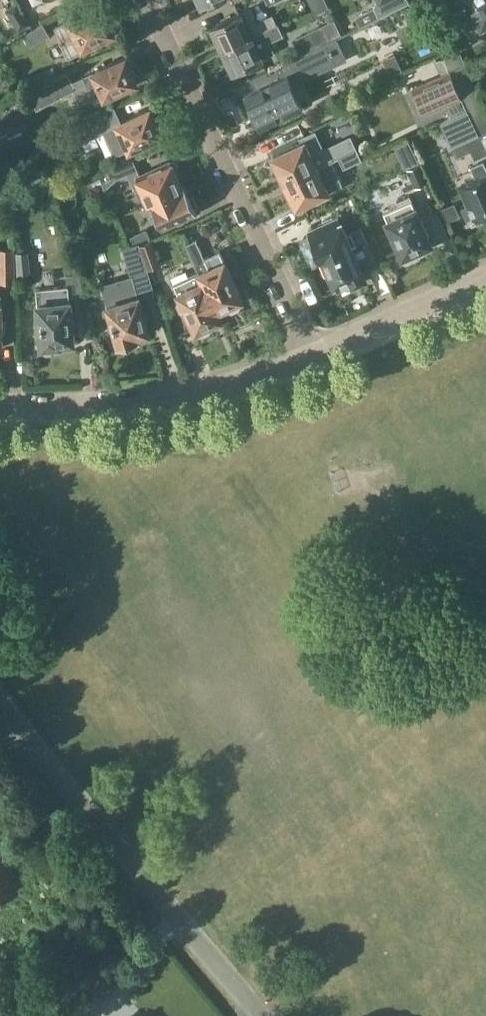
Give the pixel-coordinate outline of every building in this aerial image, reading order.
[(375,0),(375,8),(379,17),(410,2),(409,0),(375,0)] [(469,5),(456,12),(473,42),(483,36),(485,29),(485,28),(485,0),(467,0),(469,5)] [(31,24),(17,2),(5,9),(19,31),(31,24)] [(114,34),(102,8),(70,23),(69,21),(55,28),(62,41),(60,42),(68,58),(84,51),(83,49),(114,34)] [(223,49),(276,25),(271,14),(256,21),(250,9),(240,13),(239,12),(212,24),(214,29),(212,32),(219,47),(223,49)] [(322,44),(326,42),(342,34),(335,19),(315,28),(322,44)] [(50,35),(43,23),(29,32),(29,33),(25,36),(30,45),(35,43),(50,35)] [(276,25),(223,49),(222,53),(229,67),(232,69),(233,70),(260,57),(272,51),(266,39),(280,33),(276,25)] [(299,55),(322,44),(315,28),(291,40),(299,55)] [(326,42),(322,44),(299,55),(250,78),(251,79),(254,78),(259,87),(245,94),(254,114),(260,126),(304,106),(302,102),(301,103),(291,81),(296,79),(335,61),(332,54),(334,53),(332,48),(330,49),(327,43),(326,42)] [(450,103),(476,91),(472,81),(458,50),(437,60),(443,73),(413,86),(425,112),(449,101),(450,103)] [(395,53),(383,59),(391,75),(403,70),(395,53)] [(68,72),(38,87),(29,93),(37,109),(87,83),(95,100),(137,81),(125,56),(84,75),(84,76),(73,81),(68,72)] [(450,103),(456,116),(441,123),(452,146),(453,146),(480,133),(485,130),(485,113),(476,91),(450,103)] [(150,107),(121,120),(114,105),(74,124),(82,142),(104,131),(115,153),(121,151),(161,132),(150,107)] [(291,145),(273,153),(274,157),(273,160),(276,165),(278,165),(284,179),(315,165),(315,164),(338,154),(354,147),(349,135),(322,148),(313,129),(300,135),(302,140),(299,141),(297,140),(292,142),(291,145)] [(0,137),(0,154),(27,142),(22,132),(9,138),(7,134),(0,137)] [(453,146),(459,157),(471,151),(475,159),(485,154),(485,134),(481,136),(480,133),(453,146)] [(359,157),(354,147),(338,154),(343,164),(359,157)] [(482,158),(471,163),(476,175),(460,182),(469,201),(460,205),(465,216),(474,212),(475,215),(485,210),(485,166),(482,158)] [(112,168),(117,179),(128,174),(136,191),(142,188),(149,203),(152,201),(185,186),(185,184),(181,186),(176,175),(179,172),(179,171),(179,168),(178,166),(177,164),(175,163),(171,164),(170,162),(141,176),(133,159),(112,168)] [(415,187),(428,182),(421,164),(408,169),(415,187)] [(326,189),(315,165),(284,179),(289,190),(288,193),(291,198),(293,199),(295,203),(313,195),(316,196),(321,193),(322,191),(326,189)] [(97,190),(104,187),(100,177),(92,180),(97,190)] [(152,201),(164,226),(197,211),(185,186),(152,201)] [(396,198),(398,202),(382,209),(401,252),(430,240),(426,231),(429,229),(422,214),(419,215),(409,192),(396,198)] [(349,242),(357,239),(366,235),(362,226),(361,224),(352,228),(353,230),(349,232),(343,220),(341,221),(338,216),(308,229),(320,256),(349,242)] [(131,236),(133,243),(134,243),(137,241),(150,237),(147,229),(131,236)] [(349,242),(320,256),(335,287),(336,287),(338,291),(355,283),(356,284),(369,278),(363,266),(367,264),(368,266),(378,261),(366,235),(357,239),(349,242)] [(149,269),(161,264),(152,240),(140,245),(149,269)] [(196,240),(187,244),(199,270),(218,310),(229,305),(233,306),(238,303),(239,300),(243,298),(219,249),(204,256),(196,240)] [(0,249),(0,268),(0,281),(14,281),(14,249),(0,249)] [(148,269),(132,274),(139,298),(155,294),(148,269)] [(199,270),(174,282),(178,292),(180,296),(177,300),(180,308),(185,307),(196,330),(199,329),(202,330),(208,327),(209,324),(222,318),(218,310),(199,270)] [(68,285),(37,288),(38,301),(42,348),(44,347),(48,350),(56,349),(60,346),(63,346),(63,344),(74,343),(70,298),(69,294),(84,293),(79,273),(67,275),(68,285)] [(131,274),(101,284),(118,343),(121,342),(122,347),(135,343),(134,338),(137,338),(136,336),(149,332),(139,298),(132,274),(131,274)]
